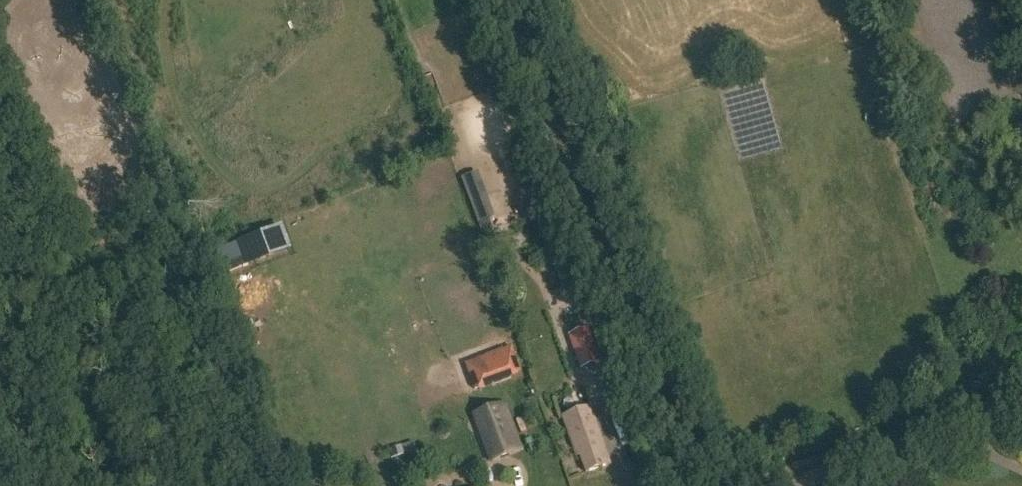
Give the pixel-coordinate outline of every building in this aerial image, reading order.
[(493,228),(490,220),(496,218),(488,197),(471,203),(482,232),(493,228)] [(217,252),(226,276),(246,268),(237,244),(222,250),(217,252)] [(555,264),(561,282),(571,279),(564,261),(555,264)] [(581,371),(601,364),(589,329),(569,336),(581,371)] [(465,364),(475,391),(521,374),(512,347),(465,364)] [(474,415),(492,463),(521,452),(503,404),(474,415)] [(611,465),(591,407),(563,419),(577,458),(581,457),(587,474),(611,465)] [(404,456),(401,448),(389,452),(392,460),(404,456)]
